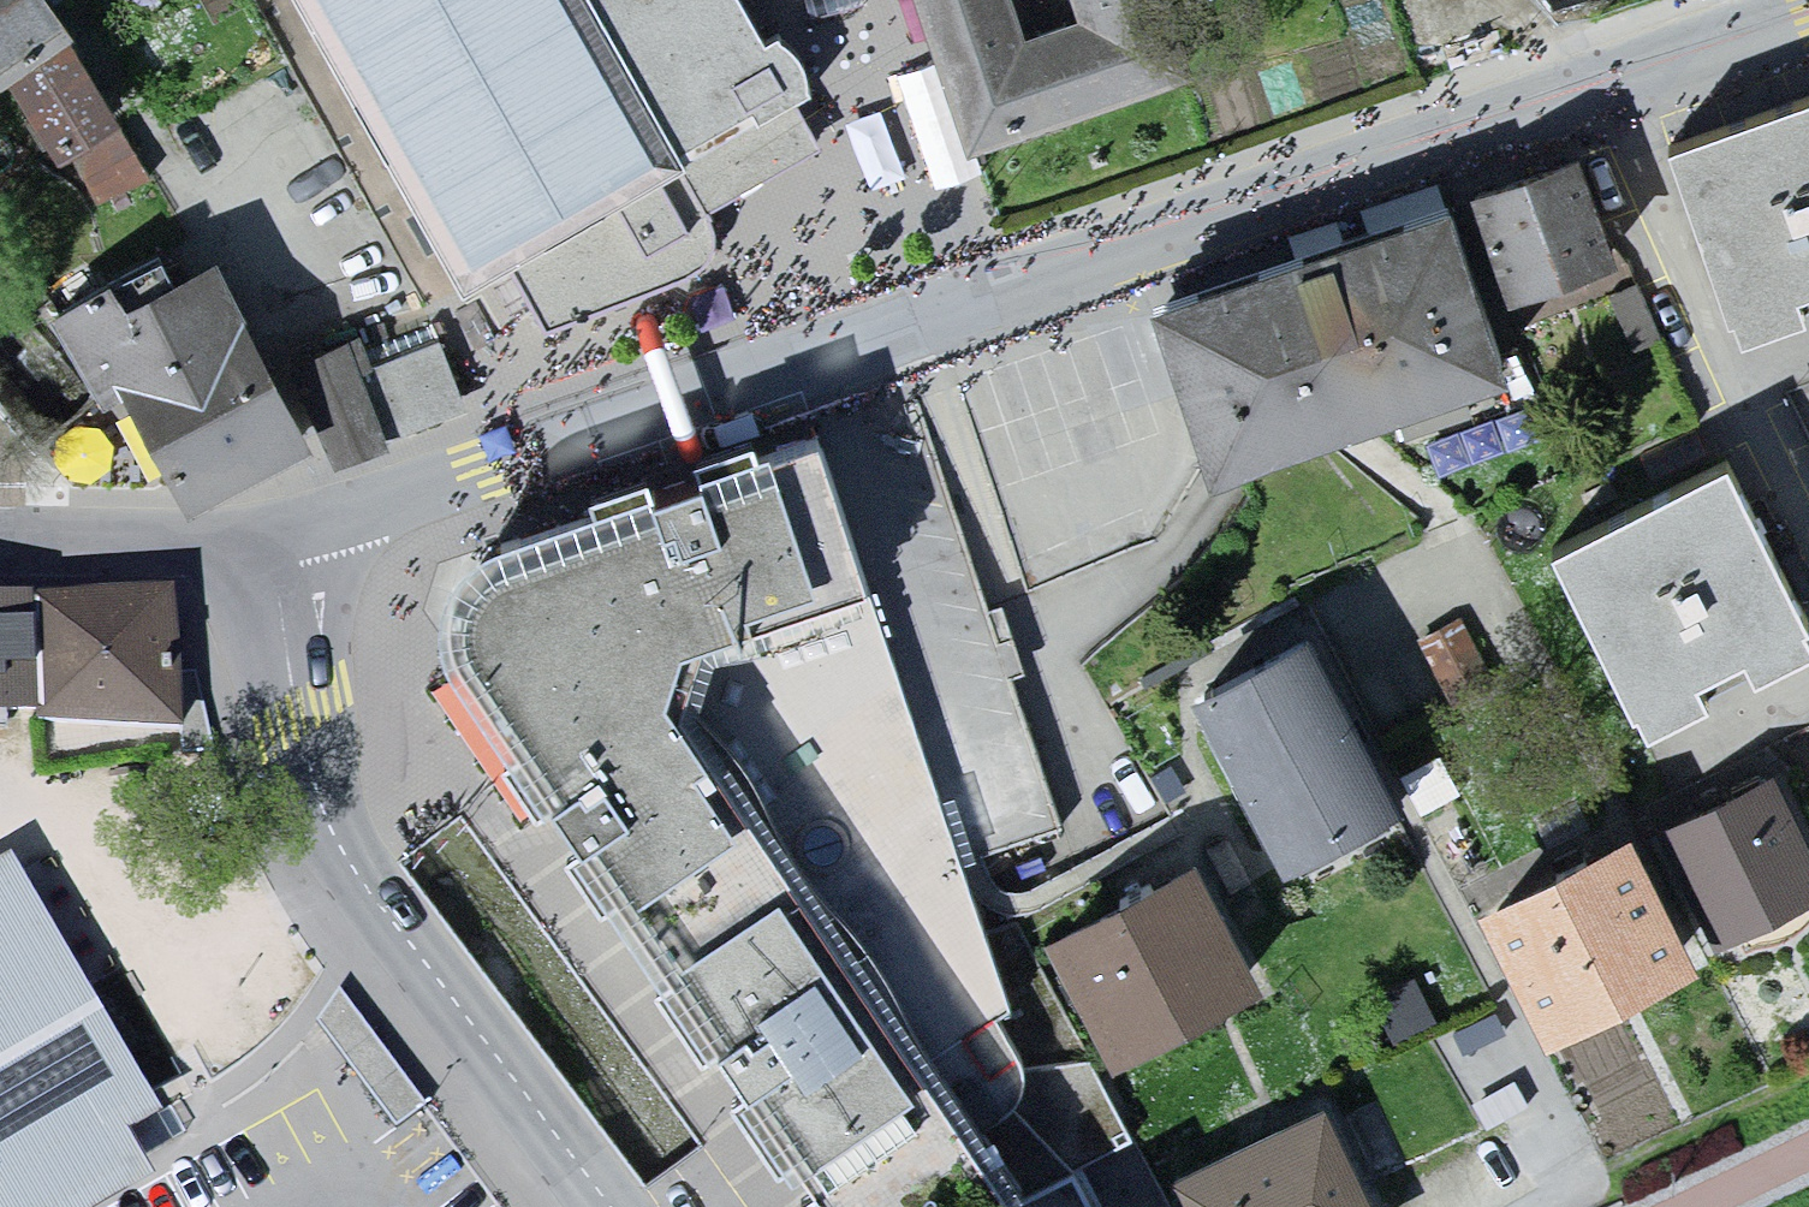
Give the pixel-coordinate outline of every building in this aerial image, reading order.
[(46,0),(0,0),(0,94),(22,80),(107,211),(161,177),(46,0)] [(810,90),(762,0),(322,0),(464,271),(506,249),(555,332),(722,261),(720,204),(825,137),(810,90)] [(1020,0),(932,0),(979,147),(1190,80),(1164,0),(1079,0),(1088,28),(1034,45),(1020,0)] [(1743,357),(1808,333),(1808,301),(1806,294),(1808,293),(1808,108),(1670,158),(1743,357)] [(1483,205),(1515,305),(1618,271),(1586,172),(1483,205)] [(1161,319),(1219,492),(1514,393),(1456,221),(1161,319)] [(195,247),(55,322),(107,412),(124,404),(174,492),(295,433),(195,247)] [(298,371),(332,454),(466,408),(431,321),(298,371)] [(451,617),(464,650),(532,757),(870,590),(817,428),(483,545),(458,576),(453,609),(451,617)] [(1657,743),(1718,712),(1706,688),(1751,664),(1762,685),(1808,661),(1808,624),(1733,476),(1564,562),(1657,743)] [(870,590),(532,757),(681,995),(954,826),(870,590)] [(184,740),(181,605),(9,606),(16,725),(14,745),(184,740)] [(0,607),(0,726),(16,725),(9,606),(0,607)] [(1202,706),(1289,878),(1404,820),(1318,648),(1202,706)] [(1728,951),(1808,910),(1808,842),(1780,785),(1672,839),(1728,951)] [(835,1206),(991,1206),(1077,1165),(954,826),(681,995),(835,1206)] [(1487,914),(1554,1050),(1701,979),(1634,842),(1487,914)] [(148,1157),(128,1126),(163,1108),(19,865),(0,875),(0,1206),(59,1206),(148,1157)] [(1058,948),(1123,1072),(1267,996),(1202,873),(1058,948)] [(1187,1206),(1374,1206),(1329,1116),(1178,1189),(1187,1206)] [(1077,1165),(991,1206),(1099,1206),(1077,1165)]
